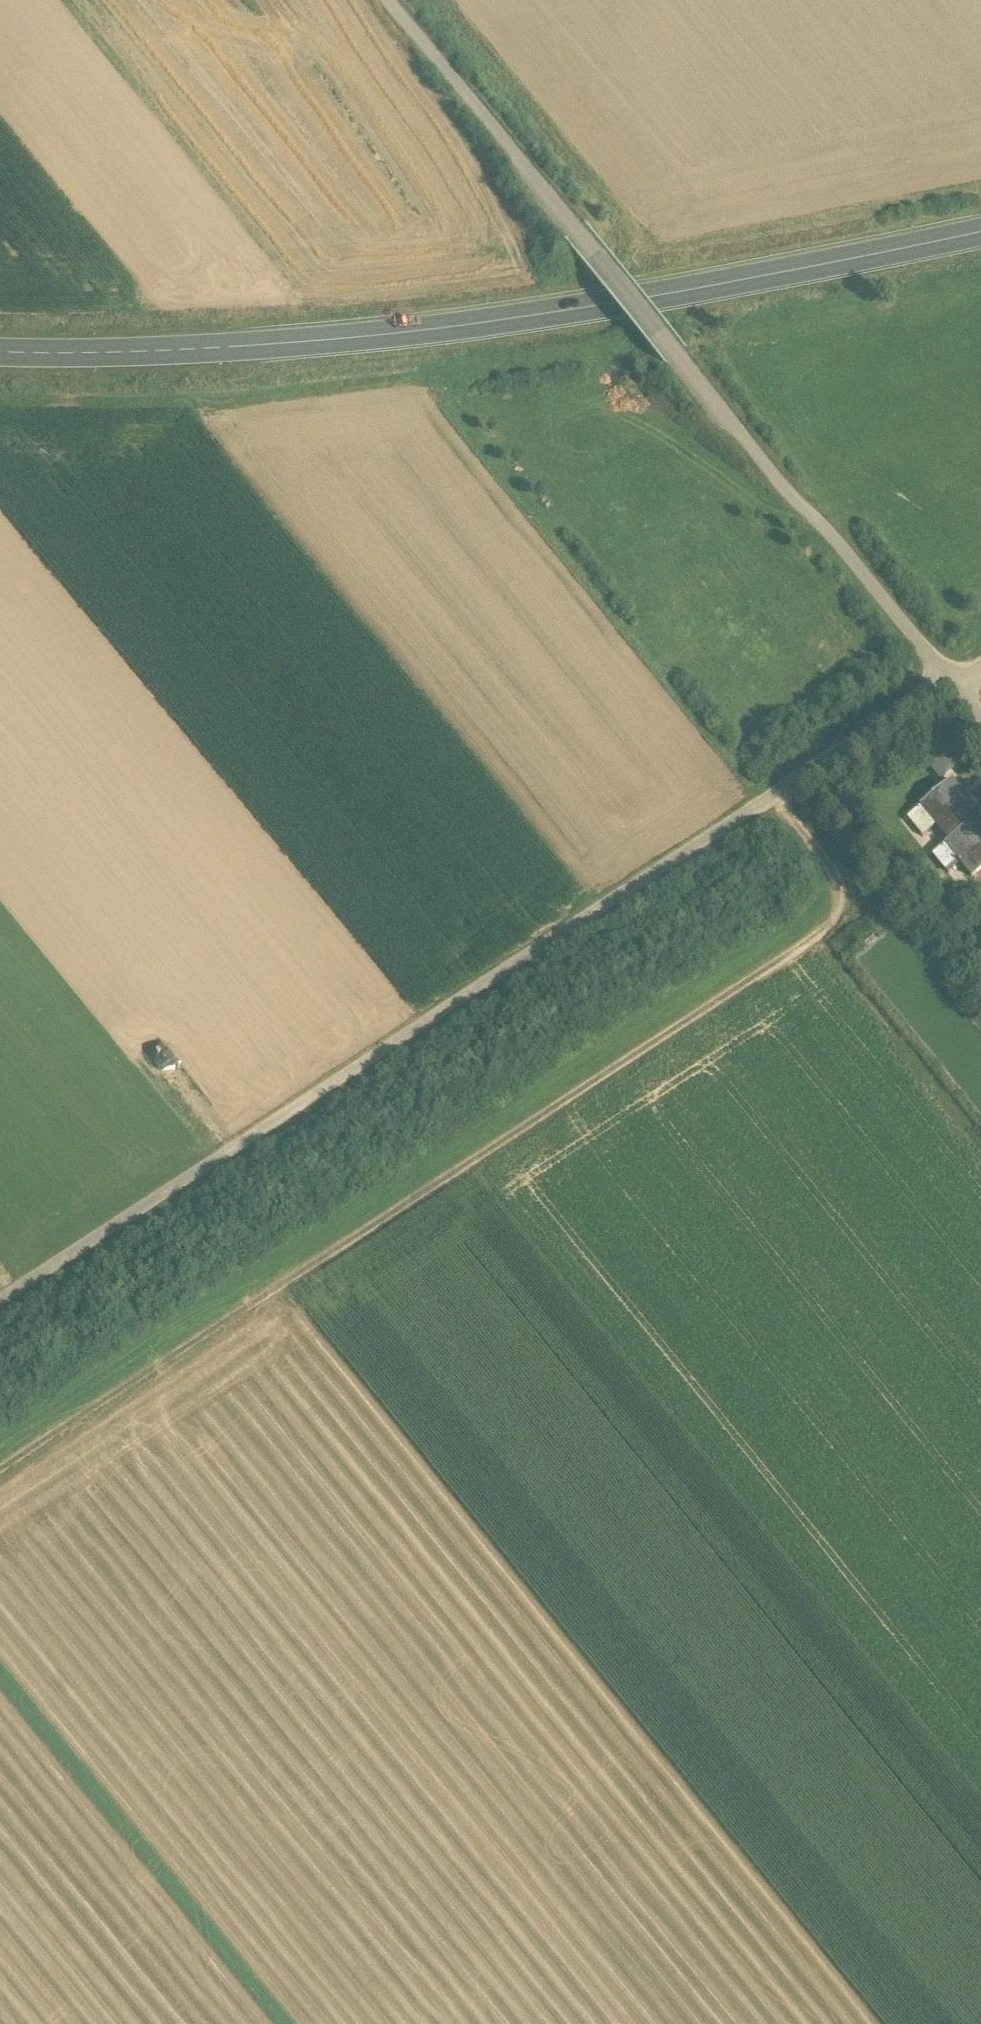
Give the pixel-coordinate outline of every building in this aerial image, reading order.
[(951,781),(906,817),(922,837),(936,826),(948,840),(933,852),(948,871),(960,862),(971,876),(980,868),(980,818),(951,781)] [(942,871),(934,861),(928,866),(936,875),(942,871)]
